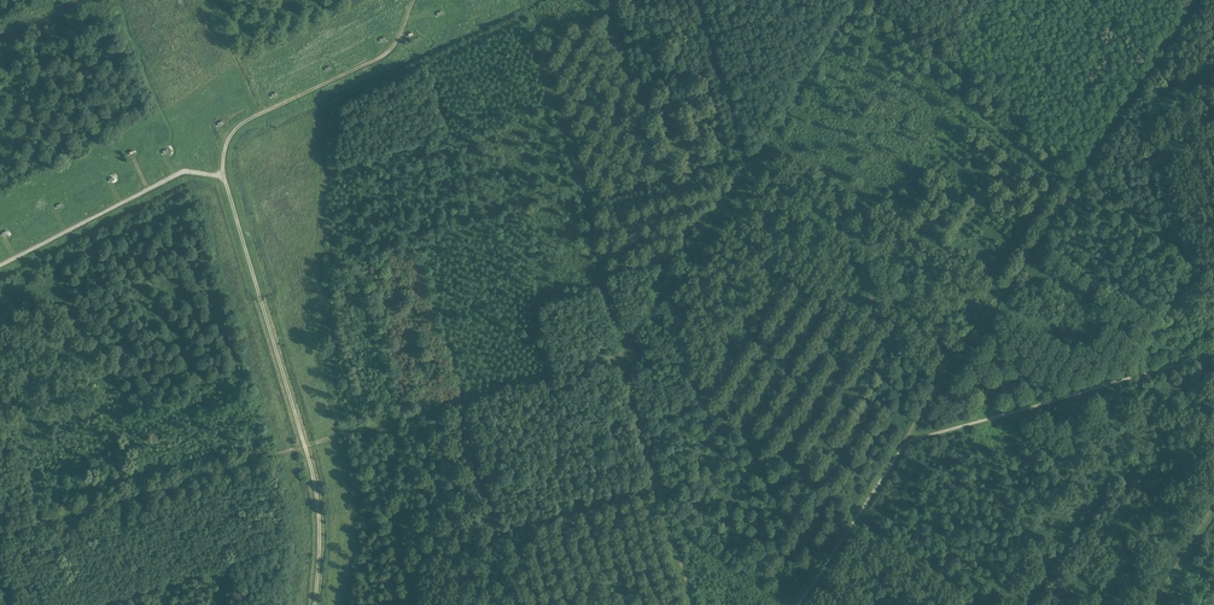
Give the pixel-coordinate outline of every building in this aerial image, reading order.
[(2,532),(9,526),(3,519),(0,521),(0,530),(2,532)]
